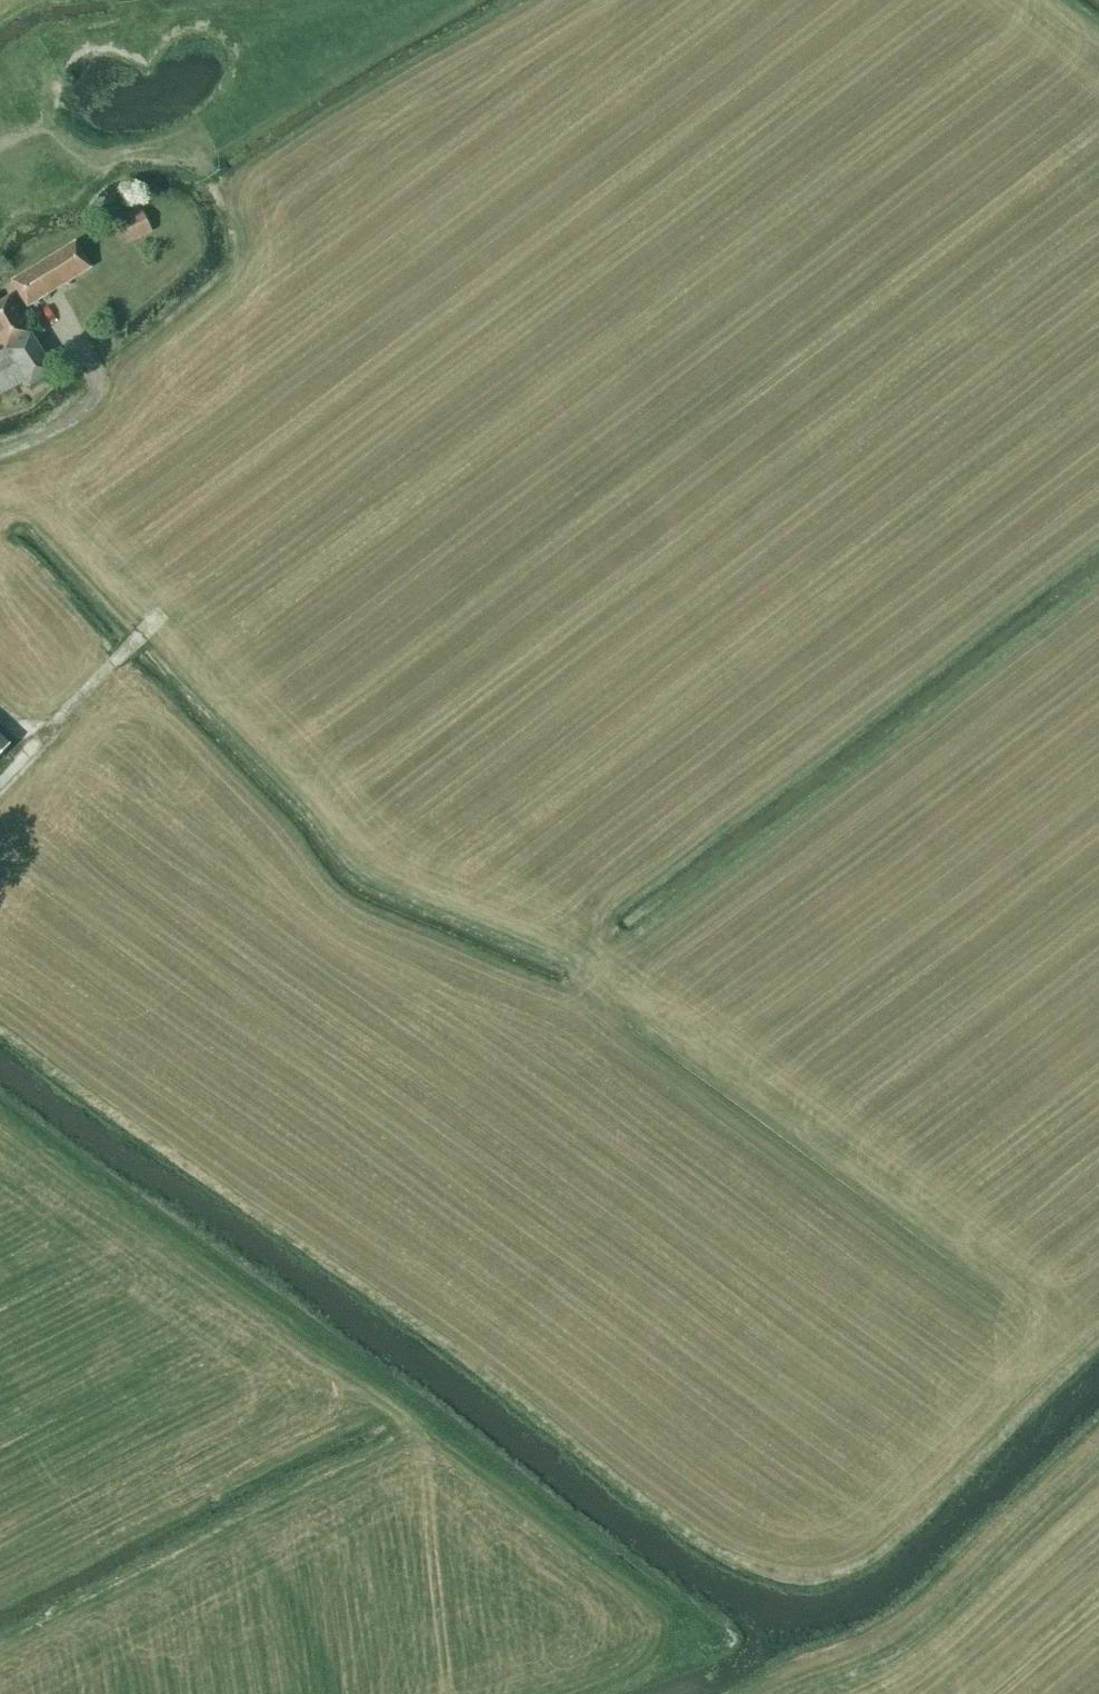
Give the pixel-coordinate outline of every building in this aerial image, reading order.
[(153,232),(140,204),(115,216),(128,244),(153,232)] [(84,238),(75,244),(12,282),(27,308),(91,269),(100,264),(84,238)] [(55,373),(9,298),(0,303),(0,340),(6,350),(0,353),(0,396),(26,382),(30,389),(55,373)] [(10,746),(0,736),(0,757),(10,746)]
